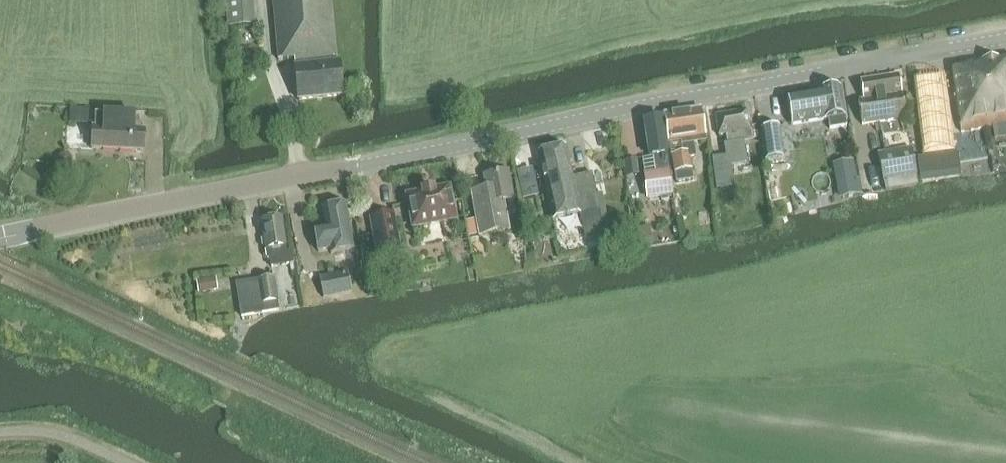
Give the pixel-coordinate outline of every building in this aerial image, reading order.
[(250,0),(227,0),(229,26),(252,23),(250,0)] [(297,66),(293,66),(296,98),(342,94),(339,60),(337,60),(332,0),(273,0),(278,58),(294,57),(294,62),(297,61),(297,66)] [(952,70),(961,132),(1005,125),(1005,55),(969,61),(970,67),(952,70)] [(944,73),(912,77),(923,158),(955,154),(944,73)] [(861,80),(864,100),(859,100),(863,124),(905,118),(898,75),(861,80)] [(839,87),(788,96),(793,124),(828,118),(830,128),(846,126),(839,87)] [(71,109),(70,123),(89,124),(89,110),(71,109)] [(701,110),(665,115),(669,145),(681,144),(682,146),(683,154),(689,153),(690,158),(695,158),(693,144),(705,142),(701,110)] [(746,110),(716,115),(719,135),(726,134),(728,144),(725,145),(727,156),(729,156),(730,166),(748,163),(744,142),(752,140),(746,110)] [(93,130),(93,149),(144,151),(144,129),(143,129),(143,116),(96,114),(95,130),(93,130)] [(662,118),(644,120),(650,159),(654,158),(656,172),(645,174),(648,199),(661,197),(673,196),(662,118)] [(780,128),(762,130),(766,161),(784,159),(780,128)] [(997,141),(999,151),(1005,150),(1005,140),(997,141)] [(552,151),(539,154),(553,222),(580,216),(584,232),(603,228),(596,197),(596,195),(591,173),(572,177),(566,148),(563,149),(561,146),(553,148),(552,151)] [(878,154),(886,191),(916,185),(915,175),(910,147),(878,154)] [(683,154),(671,156),(675,182),(692,180),(691,170),(692,170),(690,158),(689,153),(683,154)] [(69,154),(63,154),(59,157),(59,162),(62,166),(67,167),(71,164),(72,158),(69,154)] [(727,156),(712,159),(716,188),(733,185),(730,166),(729,156),(727,156)] [(860,179),(857,180),(854,161),(836,164),(843,198),(862,194),(860,179)] [(487,188),(471,191),(479,235),(509,230),(505,204),(516,202),(510,171),(485,176),(487,188)] [(423,191),(423,192),(407,195),(413,227),(456,220),(451,187),(435,190),(434,189),(423,191)] [(733,193),(722,195),(725,211),(736,209),(733,193)] [(352,249),(345,204),(321,208),(324,226),(312,228),(316,251),(328,249),(329,253),(352,249)] [(370,217),(377,252),(400,248),(394,213),(370,217)] [(730,213),(720,214),(722,227),(732,226),(730,213)] [(282,219),(262,222),(268,261),(271,261),(272,267),(294,263),(292,252),(287,252),(282,219)] [(431,232),(433,243),(447,241),(446,230),(431,232)] [(653,244),(651,233),(633,236),(635,247),(653,244)] [(319,278),(323,296),(351,291),(347,271),(319,276),(319,278)] [(274,278),(237,284),(242,317),(271,313),(278,311),(278,306),(278,302),(274,278)] [(217,279),(197,282),(199,294),(219,291),(217,279)]
